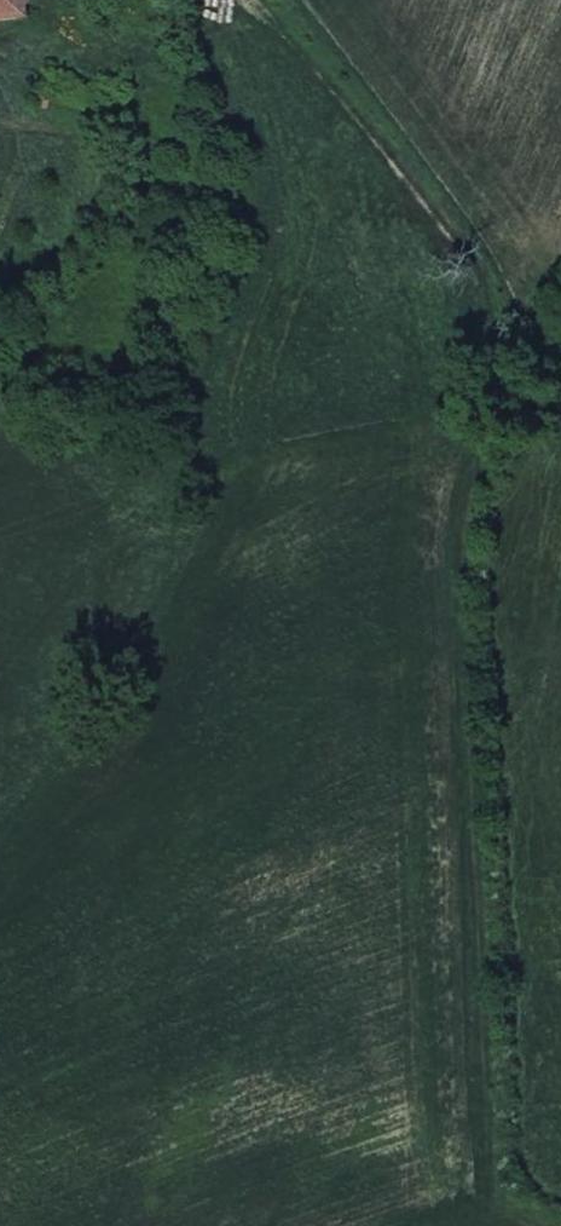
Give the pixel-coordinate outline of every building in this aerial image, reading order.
[(25,18),(23,0),(0,0),(0,21),(25,18)]
